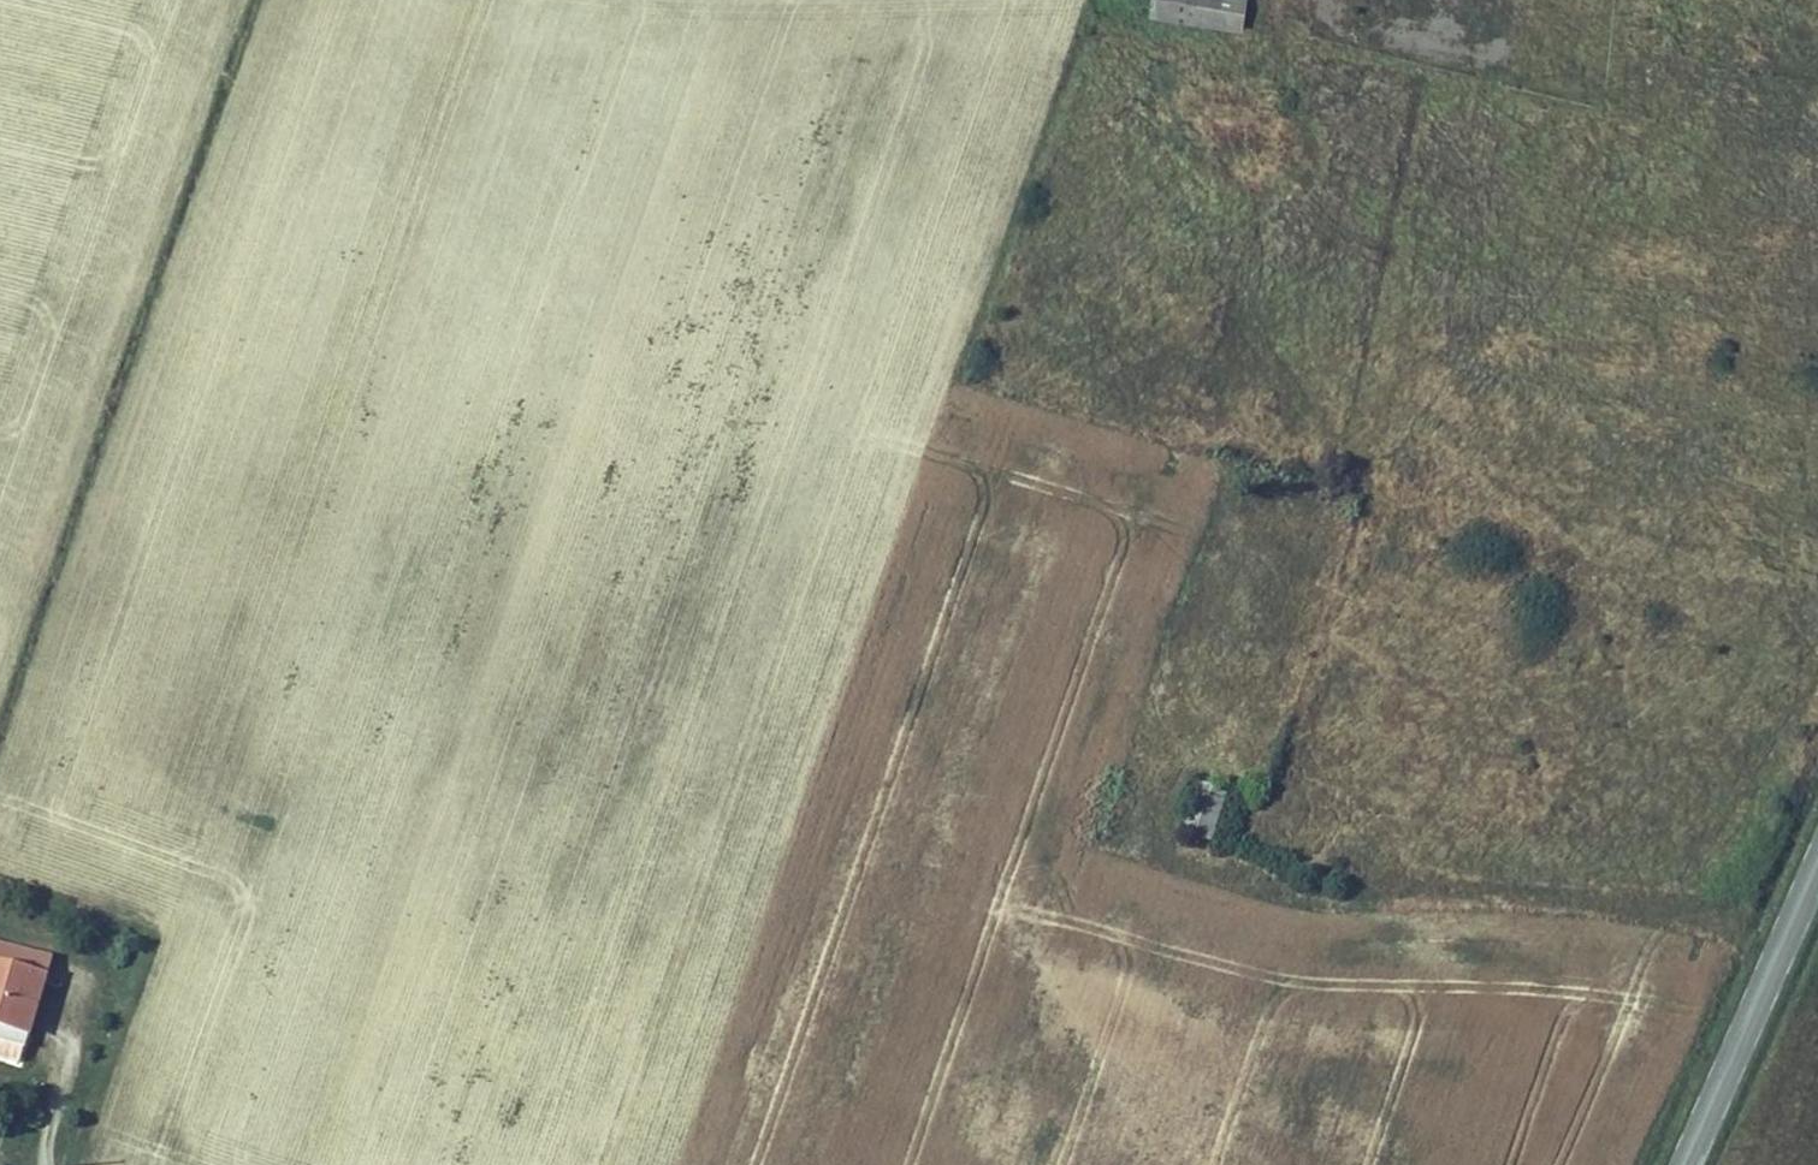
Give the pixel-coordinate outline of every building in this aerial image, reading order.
[(1244,26),(1247,0),(1149,0),(1148,16),(1244,26)] [(25,1066),(45,992),(0,979),(0,1059),(25,1066)] [(25,1066),(0,1059),(0,1072),(22,1078),(25,1066)]
